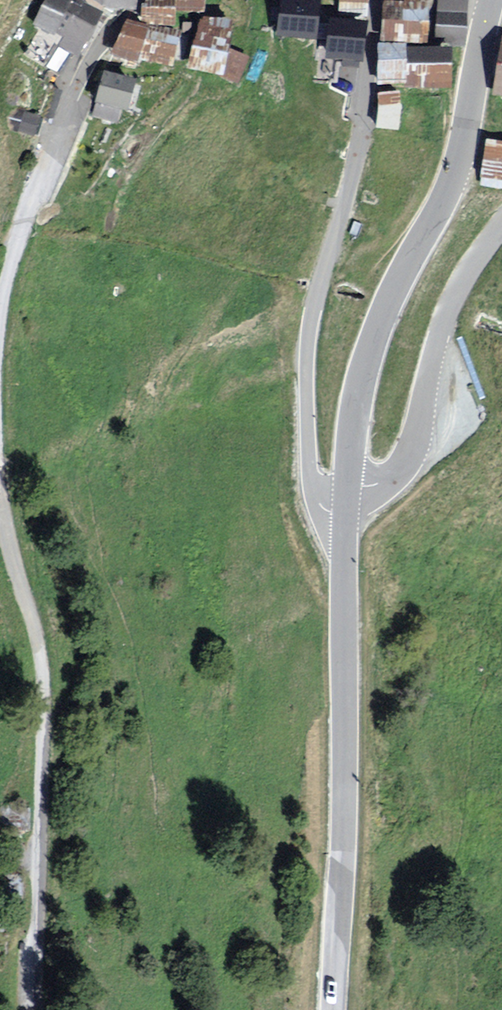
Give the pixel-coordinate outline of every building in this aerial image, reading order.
[(74,0),(54,0),(37,29),(62,43),(84,6),(74,0)] [(93,10),(125,12),(128,0),(78,0),(93,10)] [(144,23),(174,25),(175,0),(144,0),(144,23)] [(176,10),(205,11),(205,0),(177,0),(176,10)] [(338,11),(368,14),(369,0),(339,0),(338,11)] [(438,49),(468,52),(473,0),(443,0),(438,49)] [(326,5),(286,2),(283,44),(323,47),(326,5)] [(436,10),(388,7),(385,47),(433,50),(436,10)] [(86,8),(61,51),(83,64),(108,21),(86,8)] [(363,21),(332,17),(327,57),(359,61),(363,21)] [(256,36),(204,22),(190,74),(242,88),(256,36)] [(185,39),(130,24),(114,59),(177,73),(185,39)] [(457,57),(382,51),(378,91),(453,97),(457,57)] [(140,85),(107,77),(99,109),(132,117),(140,85)] [(405,100),(382,98),(379,135),(403,136),(405,100)] [(490,145),(483,190),(501,193),(501,146),(490,145)]
